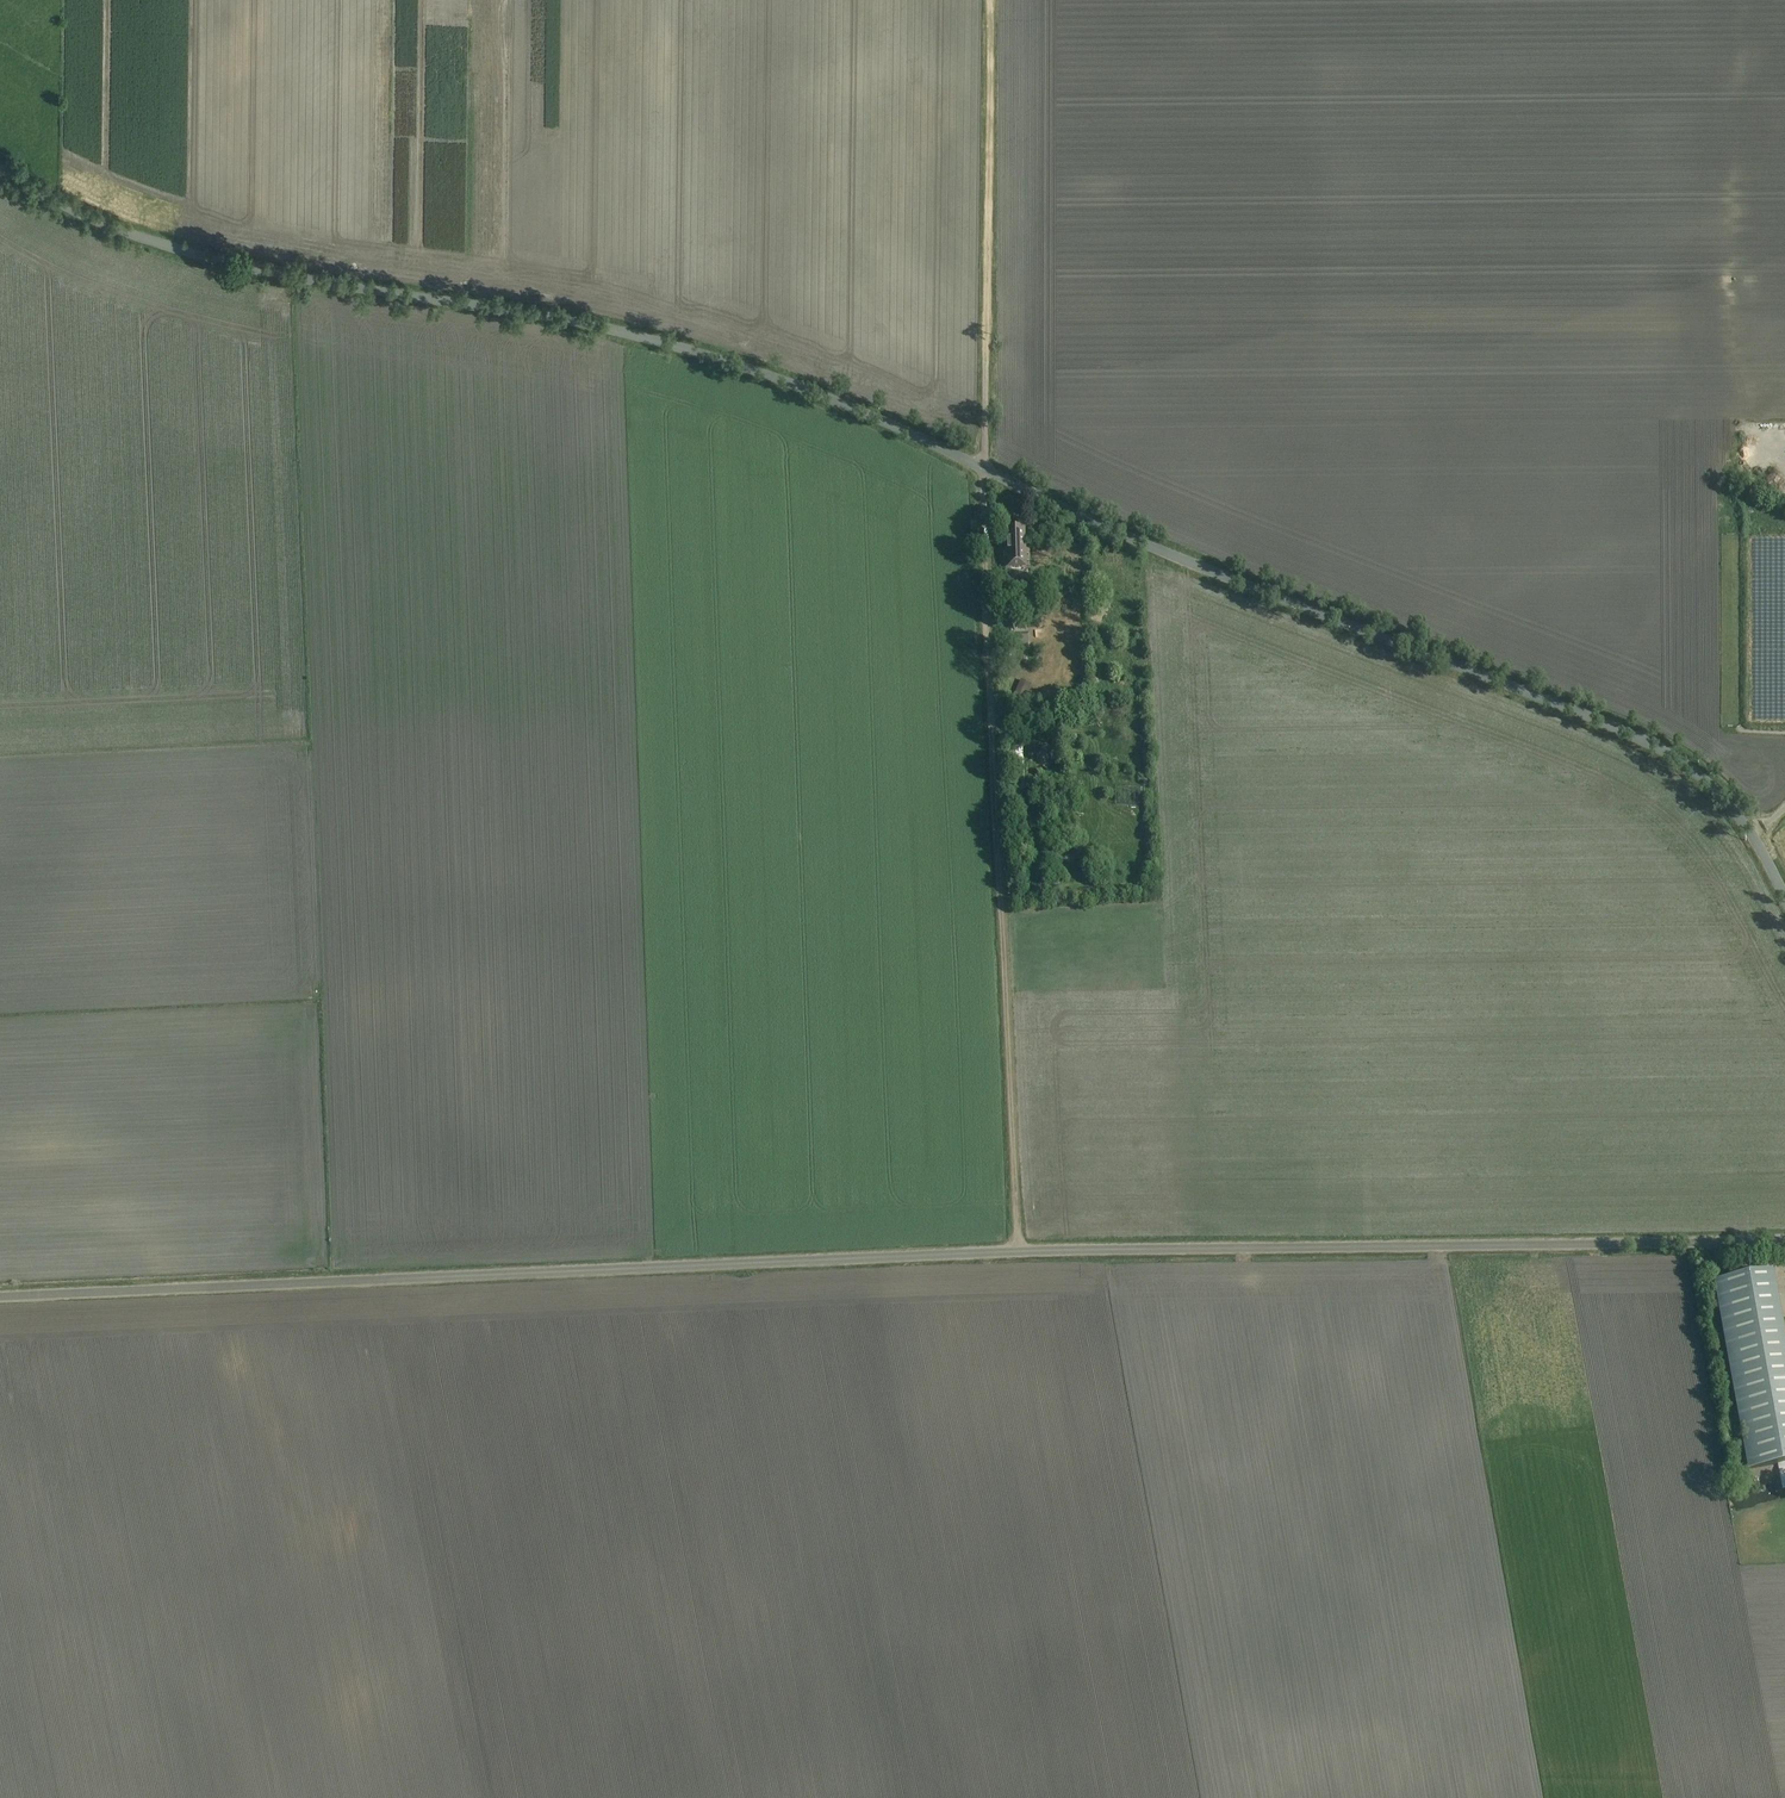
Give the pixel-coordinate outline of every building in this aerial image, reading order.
[(1024,540),(1023,529),(1003,530),(1004,551),(1002,551),(1002,569),(1029,567),(1029,553),(1025,553),(1024,544),(1028,544),(1028,540),(1024,540)] [(1032,685),(1021,681),(1015,698),(1025,702),(1032,685)] [(1750,1470),(1777,1465),(1784,1463),(1784,1338),(1771,1268),(1715,1278),(1750,1470)]
